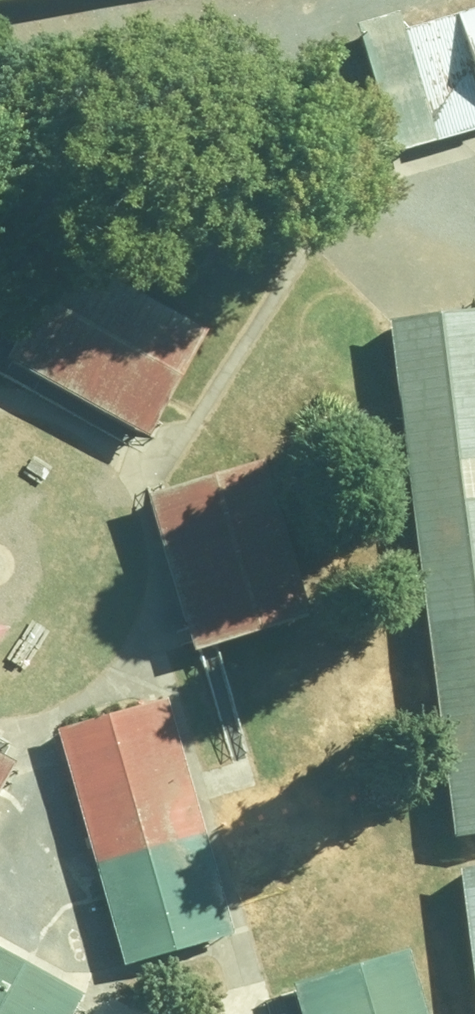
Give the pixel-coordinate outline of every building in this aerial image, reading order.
[(329,35),(369,163),(474,130),(474,0),(440,0),(329,35)] [(56,262),(4,365),(148,438),(201,336),(56,262)] [(377,318),(443,845),(474,841),(474,306),(377,318)] [(270,459),(135,503),(189,669),(324,625),(270,459)] [(153,701),(49,730),(120,980),(225,951),(153,701)] [(25,772),(0,758),(0,816),(25,772)] [(438,883),(454,1013),(474,1013),(474,879),(438,883)] [(302,993),(307,1013),(417,1013),(404,965),(302,993)] [(0,999),(0,1013),(28,1013),(0,999)]
